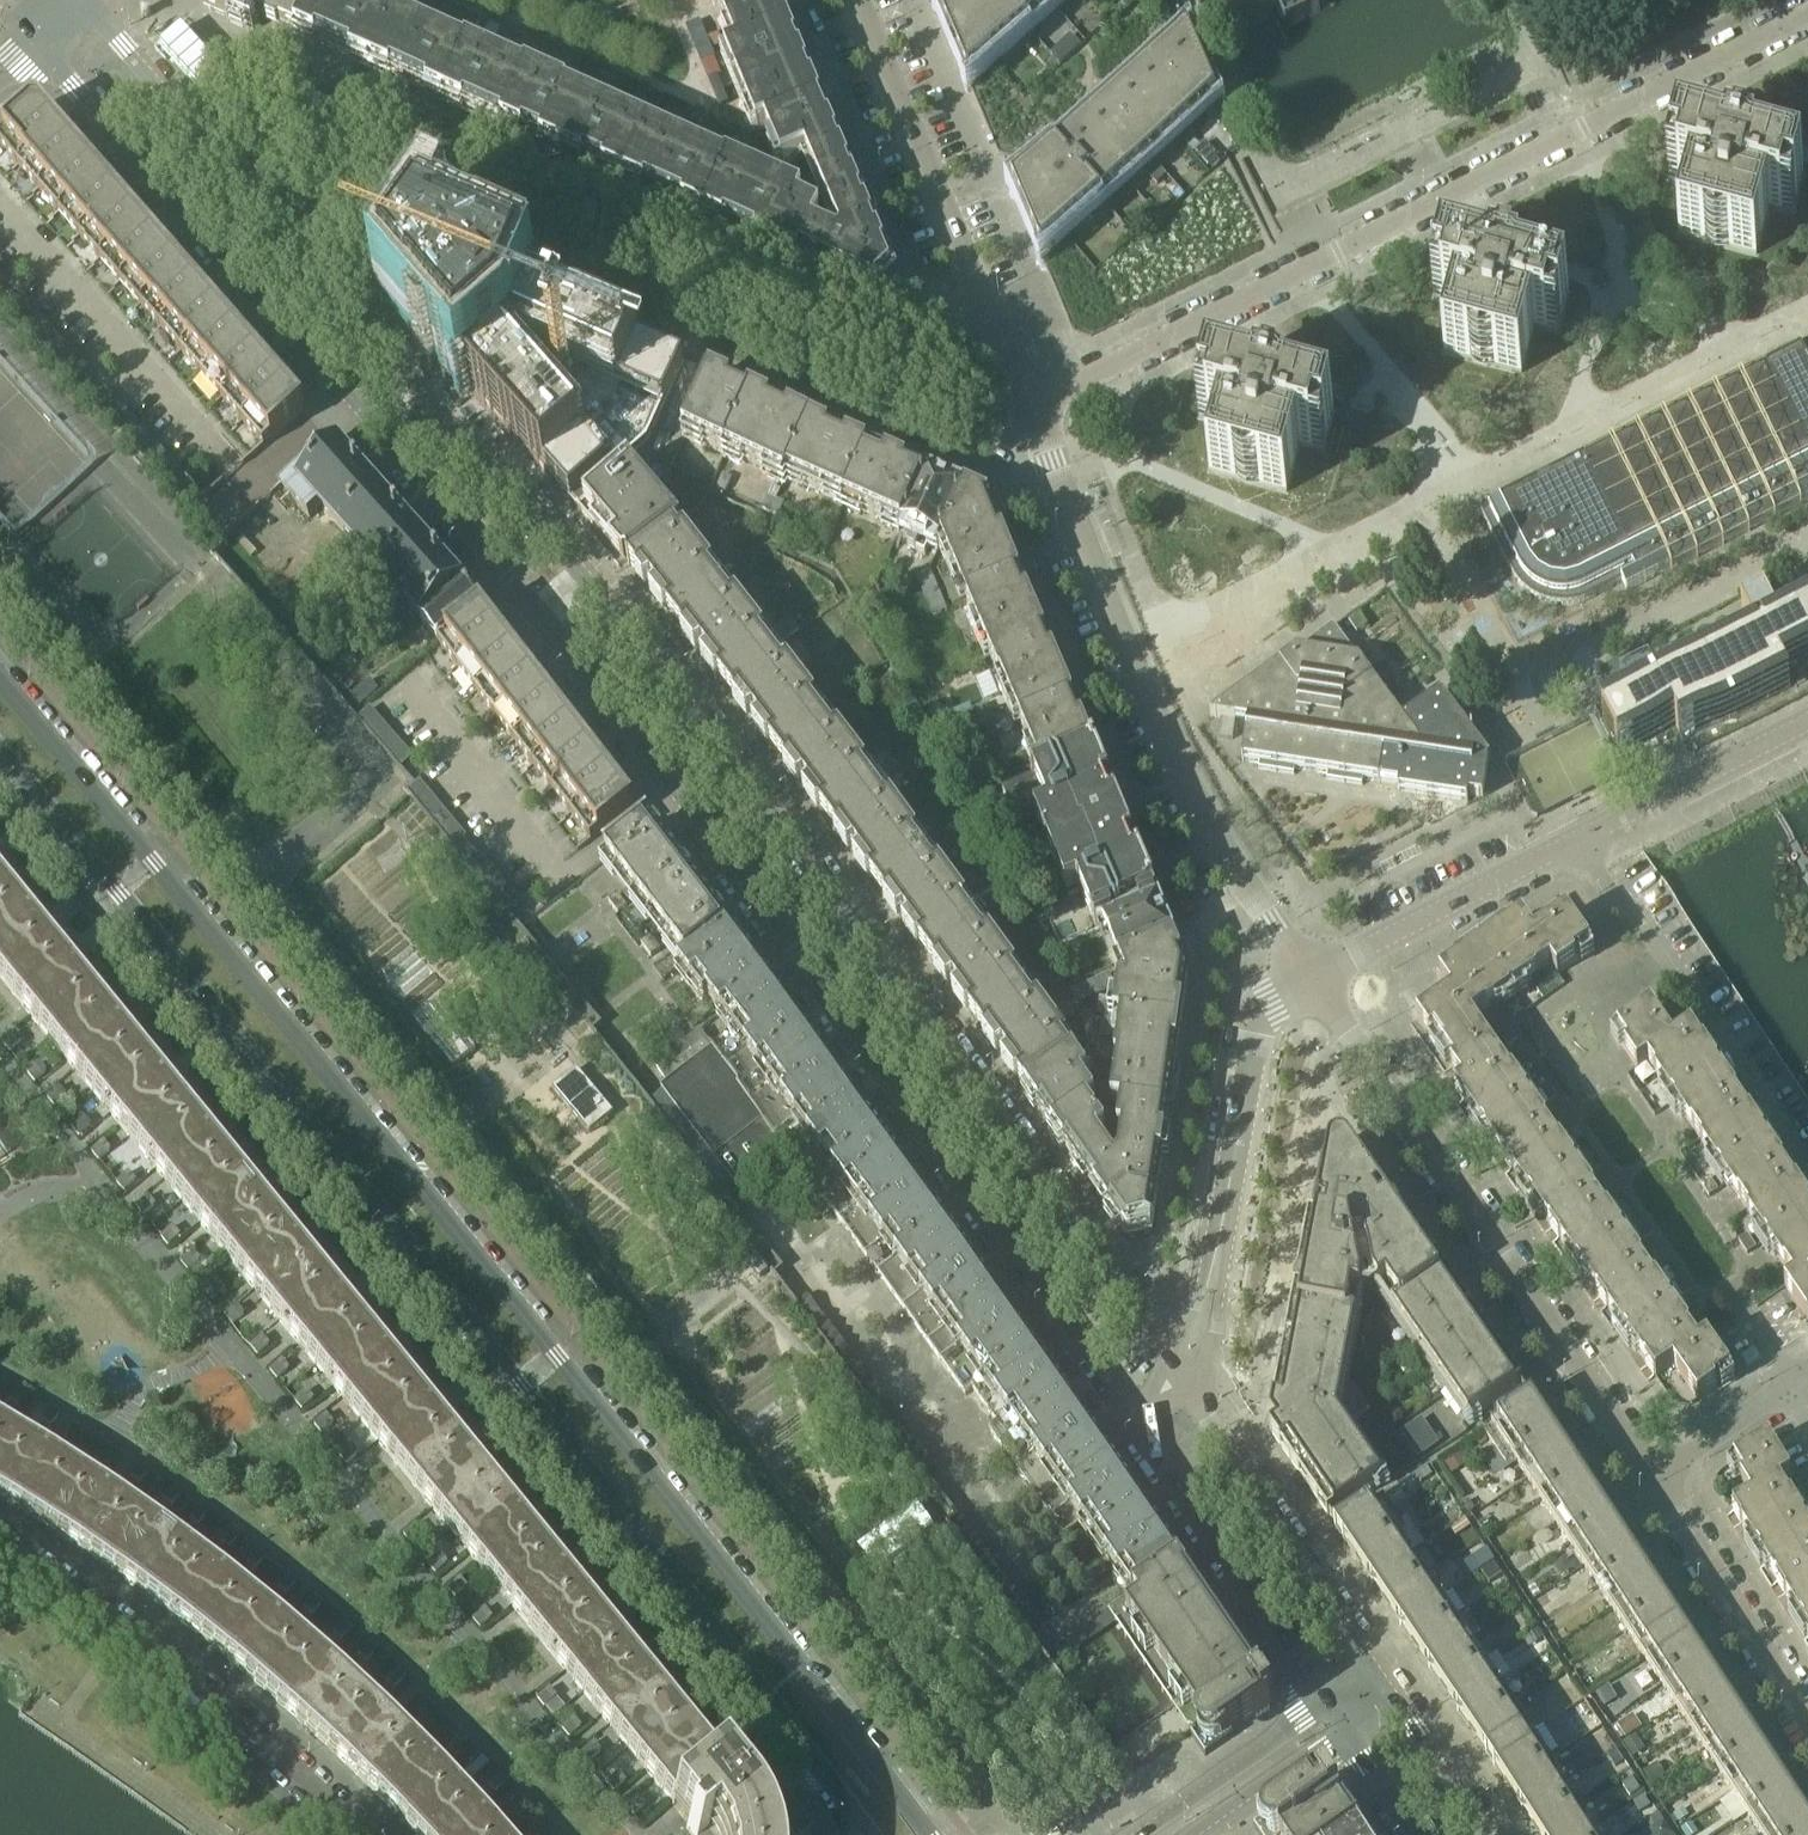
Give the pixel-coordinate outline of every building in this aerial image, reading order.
[(204,9),(253,31),(260,16),(284,26),(297,32),(312,0),(208,0),(204,9)] [(296,33),(362,63),(384,14),(352,0),(312,0),(297,32),(296,33)] [(393,15),(392,18),(384,14),(362,63),(445,101),(470,48),(469,48),(481,20),(436,0),(401,0),(394,16),(393,15)] [(779,0),(716,0),(737,50),(791,28),(779,0)] [(1041,0),(955,0),(940,14),(968,81),(975,75),(995,57),(1049,9),(1041,0)] [(1058,0),(1041,0),(1049,9),(1058,0)] [(1285,26),(1318,11),(1313,0),(1273,0),(1285,26)] [(698,17),(684,23),(692,41),(705,35),(698,17)] [(823,104),(791,28),(737,50),(726,54),(758,131),(767,127),(823,104)] [(1216,99),(1188,32),(1123,90),(1169,141),(1216,99)] [(707,39),(693,44),(701,62),(714,57),(707,39)] [(503,127),(526,73),(470,48),(445,101),(503,127)] [(593,62),(584,58),(578,71),(587,75),(593,62)] [(565,155),(589,102),(568,92),(569,90),(527,71),(526,73),(503,127),(565,155)] [(717,76),(708,80),(719,107),(728,103),(717,76)] [(651,88),(642,84),(636,97),(645,102),(651,88)] [(1121,184),(1169,141),(1123,90),(1075,133),(1121,184)] [(627,183),(650,129),(589,102),(565,155),(627,183)] [(838,141),(823,104),(767,127),(783,165),(807,155),(838,141)] [(705,113),(696,109),(690,122),(700,126),(705,113)] [(0,141),(0,147),(18,167),(59,131),(43,112),(34,112),(0,141)] [(704,217),(728,162),(727,164),(650,129),(627,183),(704,217)] [(59,131),(18,167),(38,190),(80,154),(59,131)] [(701,133),(696,146),(705,150),(710,137),(701,133)] [(1121,184),(1075,133),(1013,188),(1041,256),(1046,251),(1067,232),(1121,184)] [(1678,234),(1756,255),(1769,208),(1792,214),(1803,174),(1756,161),(1759,148),(1729,140),(1726,153),(1679,140),(1668,180),(1691,187),(1678,234)] [(838,141),(807,155),(819,182),(850,170),(838,141)] [(1201,162),(1209,171),(1223,158),(1216,150),(1201,162)] [(80,154),(38,190),(59,214),(100,177),(80,154)] [(803,196),(728,162),(704,217),(778,251),(800,204),(799,204),(803,196)] [(850,170),(819,182),(831,211),(862,198),(850,170)] [(100,177),(59,214),(79,237),(121,201),(100,177)] [(897,280),(862,198),(831,211),(833,216),(828,218),(800,204),(778,251),(879,297),(897,280)] [(121,201),(79,237),(100,261),(141,224),(121,201)] [(141,224),(100,261),(121,284),(162,247),(141,224)] [(162,247),(121,284),(141,307),(183,271),(162,247)] [(427,248),(391,297),(578,509),(649,446),(685,366),(427,248)] [(643,254),(637,252),(633,260),(639,262),(643,254)] [(1456,305),(1444,353),(1521,374),(1534,326),(1557,333),(1568,293),(1521,280),(1524,267),(1495,259),(1491,272),(1444,259),(1433,299),(1456,305)] [(183,271),(141,307),(162,331),(203,294),(183,271)] [(203,294),(162,331),(182,354),(224,317),(203,294)] [(224,317),(182,354),(203,377),(244,341),(224,317)] [(244,341),(203,377),(223,401),(265,364),(244,341)] [(1807,500),(1807,350),(1481,515),(1512,575),(1521,588),(1531,596),(1545,603),(1550,605),(1555,606),(1562,606),(1567,606),(1589,600),(1621,584),(1626,592),(1807,500)] [(265,364),(223,401),(244,424),(285,387),(265,364)] [(711,378),(685,437),(726,455),(726,454),(745,463),(771,405),(711,378)] [(1198,418),(1222,424),(1209,472),(1286,493),(1299,445),(1323,452),(1333,411),(1286,398),(1289,386),(1260,378),(1256,390),(1209,378),(1198,418)] [(285,387),(244,424),(264,447),(306,411),(285,387)] [(771,405),(745,463),(785,482),(787,477),(805,486),(829,431),(771,405)] [(829,431),(805,486),(864,512),(888,458),(829,431)] [(340,449),(332,440),(280,486),(309,518),(321,508),(420,620),(462,586),(462,585),(341,448),(340,449)] [(927,475),(888,458),(864,512),(902,529),(927,475)] [(681,524),(629,464),(577,509),(625,563),(627,561),(629,563),(681,524)] [(723,474),(717,488),(725,491),(731,478),(723,474)] [(943,545),(966,493),(927,475),(902,529),(914,534),(908,547),(925,554),(931,542),(942,546),(942,545),(943,545)] [(1038,619),(1012,556),(990,504),(966,493),(943,545),(944,546),(984,641),(1038,619)] [(768,495),(762,508),(778,516),(784,503),(768,495)] [(704,513),(691,524),(702,537),(715,527),(704,513)] [(682,525),(681,524),(629,563),(630,565),(631,564),(638,574),(636,576),(645,588),(651,583),(657,590),(651,595),(665,614),(668,612),(675,622),(721,587),(709,572),(714,569),(685,532),(681,536),(676,529),(682,525)] [(930,571),(917,576),(934,616),(947,611),(930,571)] [(437,639),(479,606),(462,586),(420,620),(423,623),(437,639)] [(732,601),(721,587),(675,622),(683,633),(681,635),(696,654),(702,649),(708,656),(702,661),(716,679),(719,677),(727,688),(731,685),(773,653),(761,638),(765,634),(737,598),(732,601)] [(1603,719),(1618,748),(1672,720),(1676,729),(1679,734),(1683,732),(1693,752),(1699,749),(1728,734),(1718,715),(1732,707),(1743,727),(1807,693),(1807,614),(1746,646),(1744,641),(1775,624),(1764,603),(1733,620),(1734,621),(1698,640),(1698,641),(1710,664),(1603,719)] [(436,641),(455,665),(498,631),(479,606),(437,639),(438,640),(436,641)] [(1363,629),(1354,617),(1342,626),(1350,638),(1363,629)] [(1038,619),(984,641),(1001,682),(1002,682),(1012,704),(1065,682),(1038,619)] [(788,620),(773,631),(783,643),(797,631),(788,620)] [(437,639),(423,623),(421,624),(414,631),(429,648),(433,644),(436,641),(438,640),(437,639)] [(1248,688),(1248,689),(1239,696),(1210,717),(1211,717),(1212,717),(1213,718),(1221,719),(1235,721),(1248,723),(1242,761),(1259,764),(1258,769),(1294,775),(1295,769),(1327,774),(1326,780),(1362,785),(1363,780),(1399,785),(1398,791),(1467,801),(1468,796),(1482,798),(1489,760),(1490,760),(1441,693),(1403,721),(1333,627),(1248,688)] [(455,665),(474,689),(517,655),(498,631),(455,665)] [(1637,651),(1610,665),(1622,688),(1649,674),(1637,651)] [(773,653),(731,685),(727,688),(736,699),(733,701),(747,720),(754,715),(758,721),(759,722),(753,727),(767,746),(769,744),(770,744),(778,754),(824,720),(812,705),(817,701),(789,665),(784,668),(773,653)] [(474,689),(493,714),(536,680),(517,655),(474,689)] [(493,714),(512,738),(555,704),(536,680),(493,714)] [(370,681),(351,696),(360,707),(378,691),(370,681)] [(1065,682),(1012,704),(1040,770),(1032,773),(1032,775),(1093,750),(1065,682)] [(512,738),(531,763),(574,729),(555,704),(512,738)] [(985,704),(972,710),(979,726),(992,721),(985,704)] [(1221,719),(1218,738),(1232,740),(1235,721),(1221,719)] [(835,734),(824,720),(778,754),(786,765),(784,767),(798,786),(804,781),(810,788),(803,793),(818,812),(821,810),(829,821),(833,818),(875,787),(863,771),(867,768),(839,731),(835,734)] [(531,763),(550,787),(593,753),(574,729),(531,763)] [(550,787),(569,812),(612,778),(593,753),(550,787)] [(1160,909),(1098,763),(1095,755),(1003,793),(1020,833),(1037,826),(1040,834),(1066,894),(1078,889),(1083,900),(1098,935),(1104,932),(1160,909)] [(569,812),(588,836),(631,802),(612,778),(569,812)] [(449,813),(434,792),(427,796),(418,783),(412,788),(435,823),(449,813)] [(875,787),(833,818),(829,821),(837,832),(835,834),(849,853),(855,848),(860,855),(854,860),(868,879),(871,877),(878,888),(882,885),(924,854),(914,839),(918,836),(891,799),(886,802),(875,787)] [(651,828),(609,861),(649,914),(692,882),(694,878),(688,870),(684,870),(662,842),(661,841),(663,837),(656,829),(652,829),(651,828)] [(924,854),(882,885),(878,888),(886,899),(884,901),(898,920),(904,915),(909,922),(903,927),(917,946),(920,944),(928,956),(974,921),(963,906),(968,903),(940,866),(935,869),(924,854)] [(767,1827),(758,1811),(748,1796),(721,1763),(676,1708),(631,1653),(586,1598),(542,1544),(497,1489),(453,1435),(408,1380),(364,1326),(319,1271),(274,1216),(230,1161),(184,1105),(141,1052),(96,998),(51,943),(7,889),(0,880),(0,980),(2,983),(47,1038),(92,1092),(135,1146),(180,1201),(225,1256),(270,1311),(315,1366),(359,1420),(404,1475),(448,1529),(493,1584),(537,1638),(582,1693),(627,1748),(672,1803),(690,1825),(686,1828),(691,1834),(702,1834),(712,1827),(717,1833),(718,1834),(770,1834),(767,1827)] [(692,882),(649,914),(686,962),(729,930),(725,925),(727,921),(720,913),(717,914),(692,882)] [(628,907),(618,894),(609,901),(618,914),(628,907)] [(1121,968),(1175,945),(1160,909),(1104,932),(1121,968)] [(1592,950),(1567,914),(1534,937),(1522,919),(1510,928),(1540,972),(1550,964),(1557,975),(1592,950)] [(985,937),(974,921),(928,956),(936,966),(933,968),(947,987),(954,983),(959,990),(953,995),(967,1014),(969,1012),(977,1023),(1023,989),(1012,974),(1017,971),(990,933),(985,937)] [(1540,972),(1510,928),(1440,976),(1452,994),(1470,1020),(1471,1019),(1540,972)] [(729,930),(686,962),(679,968),(704,1000),(754,963),(729,930)] [(493,937),(469,959),(470,960),(479,970),(504,949),(495,939),(493,937)] [(641,944),(651,957),(660,950),(650,937),(641,944)] [(1140,981),(1183,963),(1175,945),(1121,968),(1128,984),(1127,986),(1128,987),(1140,981)] [(721,1015),(767,980),(754,963),(704,1000),(705,1001),(709,998),(721,1015)] [(1183,963),(1140,981),(1138,992),(1120,989),(1116,1017),(1122,1018),(1180,1027),(1187,976),(1183,963)] [(1074,1005),(1116,988),(1110,974),(1069,991),(1074,1005)] [(735,1033),(781,998),(767,980),(721,1015),(735,1033)] [(1061,1041),(1066,1038),(1039,1000),(1034,1004),(1023,989),(977,1023),(985,1033),(983,1036),(997,1055),(1003,1050),(1008,1057),(1002,1062),(1016,1081),(1019,1079),(1026,1089),(1025,1089),(1026,1091),(1072,1057),(1073,1056),(1061,1041)] [(1507,1071),(1479,1030),(1471,1019),(1470,1020),(1452,994),(1417,1018),(1430,1037),(1433,1034),(1455,1065),(1451,1067),(1463,1084),(1456,1089),(1464,1101),(1507,1071)] [(675,1105),(795,1018),(781,998),(735,1033),(714,1049),(667,1084),(662,1089),(675,1105)] [(436,1001),(413,1020),(453,1068),(463,1060),(476,1049),(468,1040),(442,1009),(436,1001)] [(1614,1033),(1637,1069),(1648,1062),(1674,1102),(1719,1072),(1691,1030),(1673,1042),(1651,1009),(1614,1033)] [(687,1121),(759,1068),(807,1033),(795,1018),(675,1105),(687,1121)] [(1176,1059),(1180,1027),(1122,1018),(1120,1032),(1118,1051),(1176,1059)] [(1516,1041),(1505,1025),(1496,1031),(1508,1047),(1516,1041)] [(667,1084),(714,1049),(700,1030),(654,1065),(667,1084)] [(13,1033),(1,1042),(9,1051),(20,1041),(13,1033)] [(701,1140),(821,1052),(807,1033),(759,1068),(687,1121),(701,1140)] [(1171,1090),(1174,1069),(1176,1059),(1118,1051),(1116,1063),(1118,1063),(1116,1081),(1171,1090)] [(714,1157),(785,1104),(832,1068),(821,1052),(701,1140),(714,1157)] [(1105,1133),(1087,1105),(1093,1102),(1085,1090),(1079,1082),(1086,1077),(1072,1057),(1026,1091),(1075,1162),(1100,1144),(1097,1138),(1105,1133)] [(38,1063),(27,1073),(34,1081),(45,1072),(38,1063)] [(832,1068),(785,1104),(714,1157),(728,1174),(846,1087),(832,1068)] [(577,1069),(552,1089),(589,1133),(613,1113),(577,1069)] [(1555,1139),(1540,1118),(1507,1071),(1464,1101),(1512,1169),(1555,1139)] [(1765,1141),(1719,1072),(1674,1102),(1720,1171),(1765,1141)] [(1168,1110),(1171,1090),(1116,1081),(1114,1092),(1113,1103),(1122,1104),(1168,1110)] [(1556,1098),(1547,1086),(1538,1092),(1547,1104),(1556,1098)] [(58,1087),(46,1097),(53,1105),(65,1096),(58,1087)] [(740,1190),(791,1153),(858,1104),(846,1087),(728,1174),(740,1190)] [(703,1144),(665,1094),(654,1103),(692,1152),(703,1144)] [(1165,1135),(1168,1112),(1168,1110),(1122,1104),(1120,1117),(1119,1128),(1123,1129),(1165,1135)] [(803,1170),(871,1121),(862,1109),(795,1158),(803,1170)] [(82,1118),(71,1127),(78,1136),(89,1126),(82,1118)] [(816,1187),(883,1138),(871,1121),(803,1170),(816,1187)] [(1162,1159),(1165,1138),(1165,1135),(1123,1129),(1120,1153),(1162,1159)] [(828,1204),(895,1155),(883,1138),(816,1187),(828,1204)] [(1530,1196),(1574,1166),(1555,1139),(1512,1169),(1530,1196)] [(1765,1141),(1720,1171),(1767,1241),(1807,1213),(1807,1206),(1765,1141)] [(102,1142),(91,1151),(98,1160),(109,1150),(102,1142)] [(1152,1233),(1161,1166),(1162,1159),(1120,1153),(1118,1160),(1114,1164),(1100,1144),(1075,1162),(1129,1239),(1152,1233)] [(1277,1429),(1270,1434),(1328,1518),(1329,1517),(1372,1487),(1381,1481),(1344,1426),(1348,1423),(1369,1409),(1354,1385),(1349,1384),(1344,1383),(1355,1320),(1356,1319),(1362,1286),(1355,1251),(1353,1245),(1366,1242),(1367,1249),(1374,1283),(1394,1312),(1411,1337),(1430,1363),(1448,1390),(1469,1421),(1478,1415),(1521,1385),(1522,1384),(1502,1355),(1483,1328),(1464,1300),(1448,1276),(1409,1220),(1402,1225),(1388,1203),(1382,1195),(1383,1195),(1384,1194),(1385,1193),(1385,1192),(1386,1192),(1386,1191),(1386,1190),(1386,1189),(1386,1188),(1386,1187),(1386,1186),(1385,1185),(1385,1184),(1358,1146),(1351,1151),(1350,1149),(1349,1148),(1347,1148),(1346,1147),(1345,1146),(1343,1146),(1342,1146),(1340,1146),(1339,1146),(1337,1146),(1336,1147),(1335,1148),(1333,1149),(1332,1150),(1332,1151),(1331,1152),(1330,1154),(1330,1155),(1321,1153),(1312,1199),(1312,1200),(1312,1201),(1312,1202),(1312,1203),(1313,1204),(1313,1205),(1314,1206),(1315,1207),(1316,1208),(1317,1208),(1318,1208),(1318,1209),(1319,1209),(1317,1218),(1313,1244),(1304,1242),(1292,1309),(1271,1420),(1277,1429)] [(1603,1167),(1595,1154),(1586,1160),(1595,1173),(1603,1167)] [(841,1222),(908,1173),(895,1155),(828,1204),(841,1222)] [(1623,1236),(1603,1208),(1574,1166),(1530,1196),(1579,1267),(1623,1236)] [(127,1173),(116,1182),(123,1191),(134,1181),(127,1173)] [(854,1240),(921,1191),(908,1173),(841,1222),(854,1240)] [(1709,1178),(1700,1184),(1709,1197),(1717,1191),(1709,1178)] [(865,1256),(933,1208),(921,1191),(854,1240),(865,1256)] [(147,1197),(135,1206),(142,1215),(154,1205),(147,1197)] [(879,1275),(946,1226),(933,1208),(865,1256),(879,1275)] [(1767,1241),(1793,1281),(1785,1286),(1807,1321),(1807,1213),(1767,1241)] [(1643,1223),(1634,1229),(1643,1241),(1651,1236),(1643,1223)] [(891,1291),(958,1242),(946,1226),(879,1275),(891,1291)] [(172,1227),(160,1237),(167,1245),(179,1236),(172,1227)] [(1623,1236),(1579,1267),(1628,1338),(1672,1307),(1623,1236)] [(1747,1254),(1756,1248),(1747,1236),(1738,1241),(1747,1254)] [(904,1309),(972,1261),(958,1242),(891,1291),(904,1309)] [(191,1251),(180,1260),(187,1269),(198,1260),(191,1251)] [(915,1326),(983,1277),(972,1261),(904,1309),(915,1326)] [(929,1344),(997,1297),(983,1277),(915,1326),(929,1344)] [(1673,1285),(1682,1298),(1691,1292),(1682,1280),(1673,1285)] [(216,1282),(205,1291),(212,1300),(223,1290),(216,1282)] [(940,1361),(1008,1313),(997,1297),(929,1344),(940,1361)] [(236,1306),(224,1315),(231,1324),(243,1314),(236,1306)] [(1672,1307),(1628,1338),(1656,1377),(1673,1365),(1698,1400),(1733,1376),(1707,1339),(1698,1345),(1672,1307)] [(943,1472),(823,1312),(812,1321),(933,1481),(943,1472)] [(1008,1313),(940,1361),(953,1378),(1021,1331),(1008,1313)] [(965,1395),(1033,1348),(1021,1331),(953,1378),(965,1395)] [(261,1337),(249,1346),(257,1355),(268,1345),(261,1337)] [(986,1408),(1045,1366),(1033,1348),(965,1395),(926,1423),(933,1434),(939,1443),(956,1431),(954,1428),(957,1427),(952,1420),(981,1400),(986,1408)] [(1747,1367),(1759,1359),(1753,1350),(1742,1358),(1747,1367)] [(275,1365),(269,1370),(276,1379),(288,1369),(281,1361),(275,1365)] [(998,1425),(1057,1383),(1045,1366),(986,1408),(998,1425)] [(1003,1450),(1071,1402),(1057,1383),(998,1425),(999,1426),(990,1432),(1003,1450)] [(16,1406),(23,1394),(14,1388),(6,1401),(16,1406)] [(305,1391),(294,1400),(301,1409),(312,1400),(305,1391)] [(1688,1639),(1689,1639),(1688,1637),(1686,1638),(1680,1628),(1682,1627),(1680,1625),(1679,1626),(1652,1585),(1653,1584),(1652,1582),(1651,1583),(1624,1542),(1625,1541),(1624,1539),(1623,1540),(1595,1499),(1597,1498),(1596,1497),(1596,1496),(1594,1497),(1567,1456),(1568,1455),(1567,1453),(1566,1454),(1551,1432),(1553,1431),(1544,1417),(1542,1418),(1539,1413),(1540,1412),(1539,1410),(1538,1411),(1531,1401),(1533,1400),(1532,1398),(1483,1430),(1506,1465),(1514,1460),(1760,1834),(1807,1834),(1807,1823),(1801,1812),(1802,1811),(1801,1809),(1800,1810),(1773,1769),(1774,1768),(1773,1766),(1771,1767),(1744,1726),(1746,1725),(1745,1723),(1743,1724),(1716,1683),(1717,1682),(1717,1681),(1716,1680),(1715,1681),(1688,1639)] [(1015,1466),(1082,1418),(1071,1402),(1003,1450),(1015,1466)] [(50,1427),(57,1414),(48,1408),(40,1421),(50,1427)] [(325,1415),(313,1424),(320,1433),(332,1424),(325,1415)] [(1028,1485),(1095,1437),(1082,1418),(1015,1466),(1028,1485)] [(1419,1418),(1398,1432),(1415,1458),(1437,1443),(1419,1418)] [(19,1509),(43,1524),(66,1540),(77,1547),(101,1563),(112,1571),(134,1587),(156,1603),(188,1628),(211,1646),(233,1664),(264,1690),(283,1707),(292,1714),(304,1725),(316,1737),(333,1752),(342,1761),(367,1785),(392,1811),(415,1834),(500,1834),(480,1813),(460,1791),(440,1769),(410,1740),(380,1710),(359,1691),(337,1670),(305,1643),(274,1616),(250,1597),(228,1578),(194,1553),(161,1528),(137,1512),(115,1496),(101,1487),(77,1472),(53,1456),(16,1434),(0,1425),(0,1498),(19,1509)] [(1040,1502),(1108,1455),(1095,1437),(1028,1485),(1040,1502)] [(1733,1511),(1761,1556),(1806,1528),(1780,1485),(1790,1478),(1768,1442),(1730,1465),(1731,1467),(1735,1464),(1745,1481),(1741,1484),(1751,1499),(1733,1511)] [(350,1445),(338,1455),(346,1464),(357,1454),(350,1445)] [(1051,1519),(1119,1471),(1108,1455),(1040,1502),(1051,1519)] [(138,1484),(146,1471),(137,1465),(129,1477),(138,1484)] [(1426,1466),(1414,1475),(1419,1484),(1432,1475),(1426,1466)] [(1064,1537),(1084,1523),(1131,1489),(1119,1471),(1051,1519),(1064,1537)] [(1398,1487),(1385,1496),(1394,1509),(1407,1501),(1398,1487)] [(170,1506),(179,1494),(170,1488),(161,1500),(170,1506)] [(1096,1542),(1145,1509),(1131,1489),(1084,1523),(1096,1542)] [(1335,1527),(1336,1529),(1337,1528),(1344,1538),(1342,1539),(1343,1540),(1345,1539),(1349,1545),(1347,1546),(1356,1559),(1357,1558),(1367,1573),(1372,1581),(1371,1581),(1371,1582),(1372,1583),(1373,1582),(1401,1623),(1400,1624),(1400,1625),(1401,1626),(1402,1625),(1429,1666),(1428,1667),(1429,1668),(1429,1669),(1431,1668),(1458,1709),(1457,1710),(1457,1711),(1458,1712),(1459,1711),(1487,1752),(1486,1753),(1487,1754),(1488,1753),(1495,1763),(1493,1764),(1494,1766),(1496,1765),(1522,1807),(1521,1808),(1521,1809),(1522,1809),(1523,1809),(1540,1834),(1596,1834),(1590,1826),(1562,1783),(1537,1743),(1535,1740),(1526,1726),(1524,1723),(1498,1684),(1469,1641),(1440,1598),(1424,1574),(1436,1566),(1423,1547),(1425,1546),(1406,1517),(1401,1521),(1392,1508),(1383,1495),(1336,1526),(1335,1527)] [(915,1504),(859,1546),(876,1569),(932,1527),(915,1504)] [(197,1526),(206,1514),(197,1507),(188,1519),(197,1526)] [(1107,1558),(1156,1525),(1145,1509),(1096,1542),(1107,1558)] [(414,1525),(403,1534),(410,1543),(421,1533),(414,1525)] [(1168,1543),(1156,1525),(1107,1558),(1119,1576),(1168,1543)] [(1761,1556),(1805,1627),(1807,1626),(1807,1530),(1806,1528),(1761,1556)] [(228,1549),(237,1537),(228,1530),(219,1542),(228,1549)] [(1132,1595),(1180,1564),(1179,1563),(1181,1562),(1168,1543),(1119,1576),(1132,1595)] [(254,1569),(263,1558),(255,1551),(245,1562),(254,1569)] [(439,1555),(428,1564),(435,1573),(446,1564),(439,1555)] [(1189,1573),(1187,1574),(1180,1564),(1132,1595),(1133,1596),(1110,1611),(1179,1711),(1192,1731),(1189,1733),(1191,1736),(1205,1757),(1234,1737),(1231,1732),(1243,1723),(1245,1727),(1269,1710),(1267,1707),(1274,1702),(1265,1689),(1264,1690),(1262,1686),(1264,1684),(1189,1573)] [(285,1595),(295,1583),(286,1576),(276,1587),(285,1595)] [(459,1579),(447,1588),(454,1597),(466,1588),(459,1579)] [(310,1616),(320,1604),(311,1597),(302,1608),(310,1616)] [(483,1610),(472,1619),(479,1628),(491,1618),(483,1610)] [(340,1641),(350,1630),(341,1623),(331,1634),(340,1641)] [(1529,1648),(1540,1641),(1534,1630),(1522,1638),(1529,1648)] [(1058,1655),(1056,1656),(1068,1673),(1073,1670),(1077,1646),(1072,1639),(1059,1648),(1062,1653),(1058,1655)] [(364,1663),(374,1652),(366,1645),(356,1655),(364,1663)] [(393,1690),(403,1679),(395,1671),(385,1682),(393,1690)] [(548,1689),(537,1698),(544,1707),(555,1697),(548,1689)] [(1617,1726),(1625,1739),(1642,1728),(1634,1715),(1617,1726)] [(573,1719),(561,1728),(569,1737),(580,1727),(573,1719)] [(1637,1735),(1622,1744),(1632,1759),(1646,1750),(1637,1735)] [(592,1743),(581,1753),(588,1761),(600,1752),(592,1743)] [(468,1764),(479,1754),(471,1746),(460,1756),(468,1764)] [(1625,1762),(1616,1748),(1607,1754),(1616,1768),(1625,1762)] [(481,1757),(463,1774),(470,1781),(487,1764),(481,1757)] [(1656,1762),(1642,1772),(1651,1784),(1665,1774),(1656,1762)] [(617,1773),(606,1783),(613,1791),(624,1782),(617,1773)] [(494,1793),(505,1783),(498,1775),(487,1785),(494,1793)] [(1641,1793),(1632,1779),(1623,1785),(1632,1798),(1641,1793)] [(1296,1802),(1285,1810),(1281,1805),(1252,1825),(1258,1834),(1348,1834),(1359,1827),(1359,1826),(1360,1825),(1341,1796),(1338,1798),(1335,1794),(1336,1793),(1328,1781),(1321,1785),(1318,1782),(1294,1799),(1296,1802)] [(1665,1785),(1654,1791),(1660,1800),(1670,1793),(1665,1785)] [(1651,1807),(1644,1796),(1635,1802),(1642,1813),(1651,1807)] [(637,1797),(625,1807),(632,1815),(644,1806),(637,1797)] [(516,1817),(528,1808),(520,1799),(509,1809),(516,1817)] [(1663,1822),(1655,1828),(1659,1834),(1667,1834),(1670,1833),(1663,1822)] [(1680,1831),(1683,1834),(1695,1834),(1697,1833),(1691,1823),(1680,1831)] [(1361,1826),(1359,1827),(1348,1834),(1367,1834),(1361,1826)]
